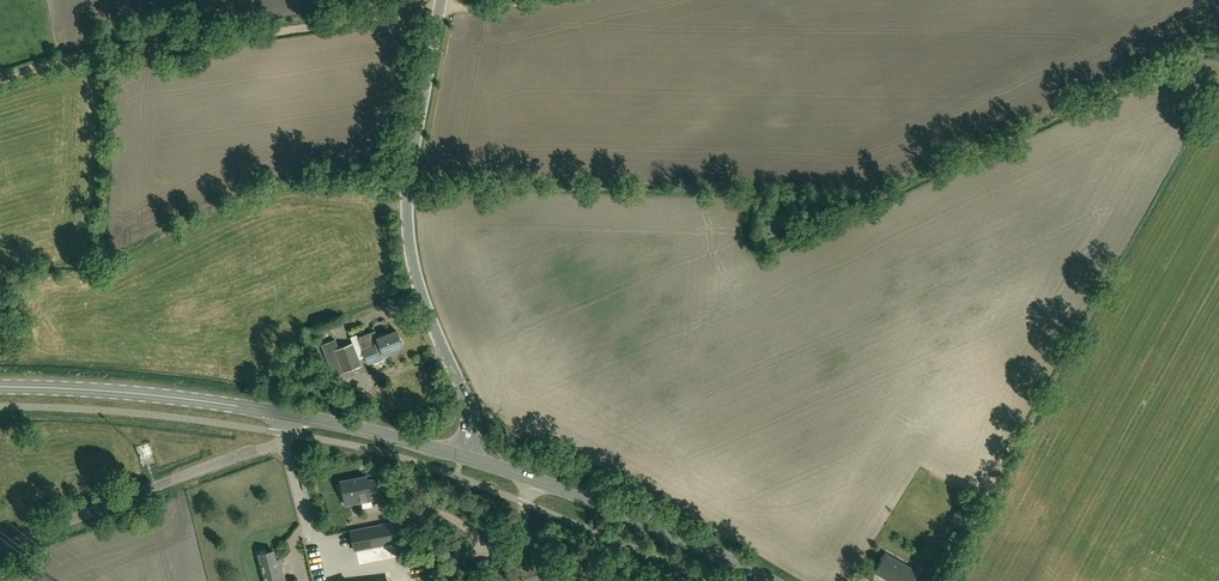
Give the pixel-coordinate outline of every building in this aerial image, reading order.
[(368,363),(374,361),(375,363),(384,359),(383,357),(391,354),(390,351),(403,346),(397,331),(378,338),(375,331),(358,338),(368,363)] [(336,340),(322,345),(334,377),(362,365),(354,343),(339,349),(336,340)] [(149,449),(152,458),(159,456),(156,447),(149,449)] [(341,482),(346,505),(381,498),(377,479),(368,481),(367,476),(341,482)] [(392,523),(351,531),(355,550),(396,542),(392,523)] [(260,554),(265,574),(267,580),(286,580),(280,559),(277,560),(274,550),(260,554)] [(876,572),(892,580),(923,580),(928,572),(917,565),(914,570),(886,554),(876,572)]
